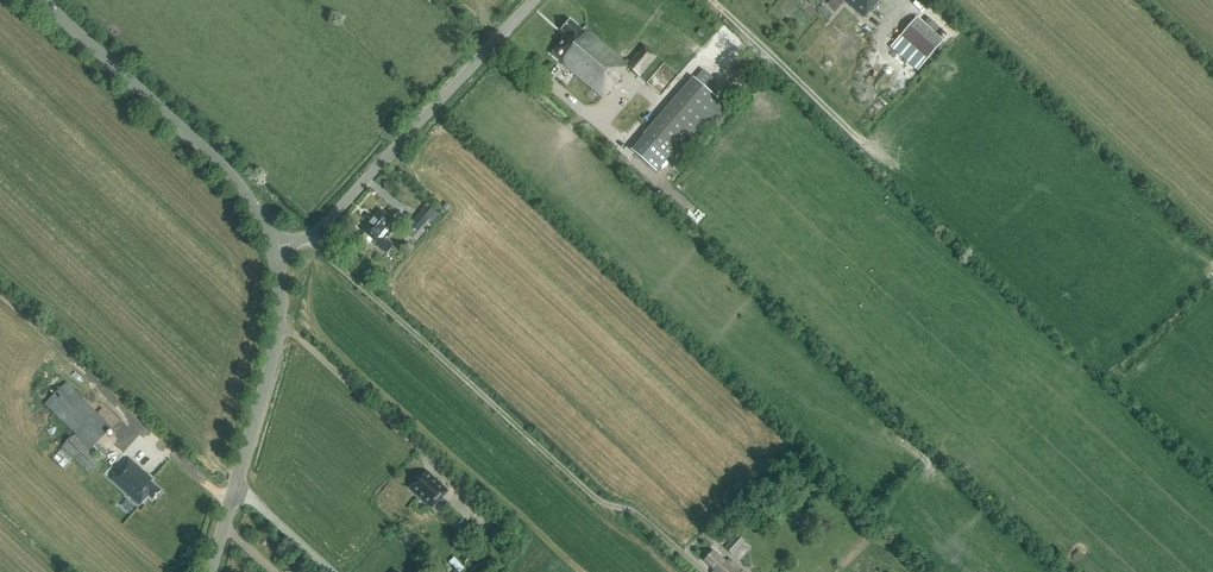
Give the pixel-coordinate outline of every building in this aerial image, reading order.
[(828,4),(837,11),(843,3),(840,0),(831,0),(828,4)] [(864,18),(880,0),(844,0),(864,18)] [(917,71),(943,42),(916,18),(890,48),(917,71)] [(585,29),(583,31),(572,21),(563,31),(568,36),(552,54),(602,97),(620,76),(619,75),(627,66),(639,76),(657,57),(644,46),(629,62),(627,61),(625,63),(585,29)] [(560,69),(555,65),(549,71),(554,76),(560,69)] [(695,79),(697,81),(703,86),(711,77),(703,70),(695,79)] [(436,213),(428,205),(404,231),(413,239),(436,213)] [(399,225),(382,211),(364,231),(366,233),(363,236),(363,239),(368,244),(371,243),(374,240),(380,246),(379,247),(387,254),(393,248),(385,241),(399,225)] [(65,383),(44,405),(91,449),(92,449),(102,458),(107,453),(96,443),(111,427),(65,383)] [(74,435),(62,447),(89,473),(101,461),(74,435)] [(152,479),(130,459),(111,479),(139,505),(148,496),(152,499),(160,491),(150,481),(152,479)] [(421,497),(426,502),(431,507),(446,492),(427,473),(420,481),(415,477),(415,478),(417,479),(409,487),(420,498),(421,497)] [(102,496),(108,502),(112,505),(115,502),(117,500),(106,491),(102,496)] [(489,532),(501,543),(512,531),(501,520),(489,532)] [(452,540),(460,548),(477,530),(468,522),(452,540)] [(481,542),(475,549),(480,553),(486,546),(481,542)] [(733,555),(737,550),(729,544),(725,548),(733,555)] [(726,562),(713,551),(704,561),(714,570),(712,571),(744,571),(729,559),(726,562)] [(472,561),(468,557),(467,556),(462,561),(468,566),(472,561)]
